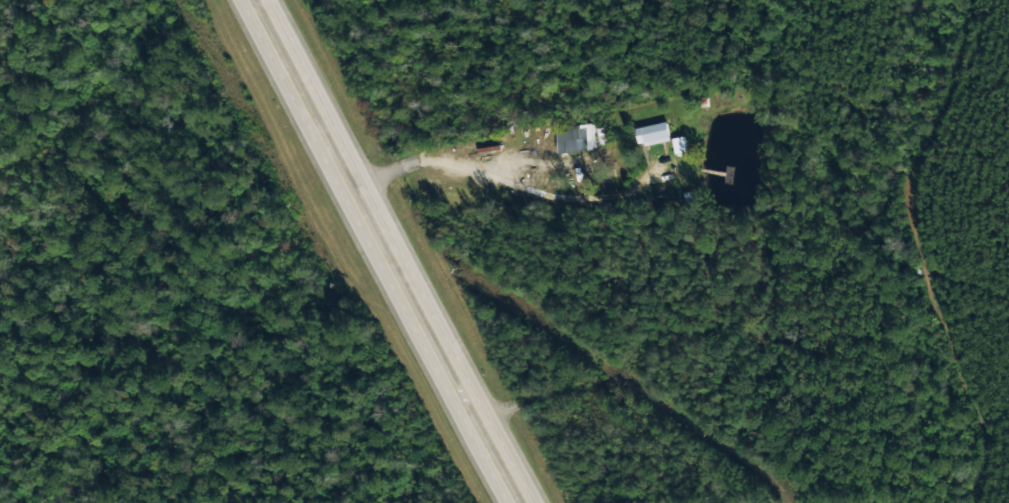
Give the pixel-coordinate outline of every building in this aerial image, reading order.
[(669,138),(665,120),(634,127),(638,145),(669,138)] [(592,125),(556,127),(557,151),(594,149),(592,125)]
